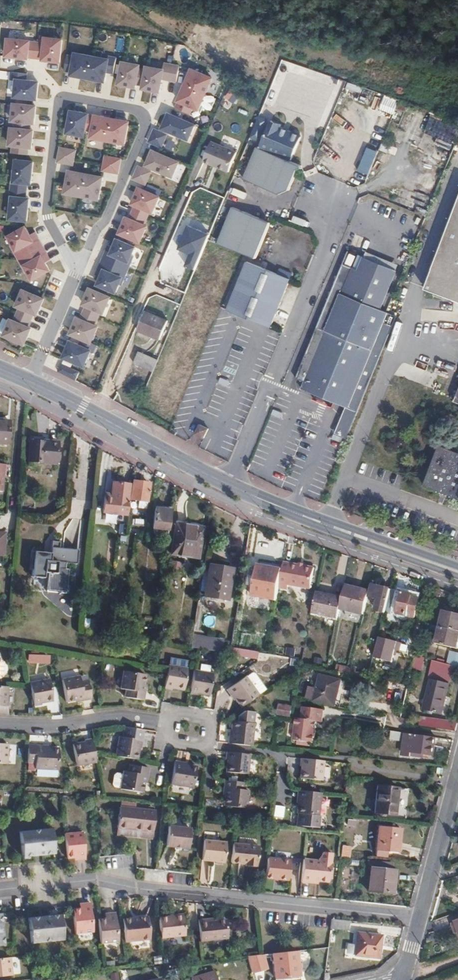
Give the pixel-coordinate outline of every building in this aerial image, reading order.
[(17,7),(23,9),(27,0),(20,0),(17,7)] [(61,39),(42,37),(41,43),(39,60),(39,62),(58,64),(61,39)] [(29,41),(4,38),(2,58),(27,61),(27,59),(29,41)] [(41,43),(29,41),(27,59),(39,60),(41,43)] [(107,59),(72,53),(71,56),(68,73),(68,77),(103,84),(105,73),(108,59),(107,59)] [(68,73),(71,56),(66,55),(63,72),(68,73)] [(107,56),(107,59),(108,59),(105,73),(113,74),(116,57),(107,56)] [(139,65),(120,61),(115,86),(134,90),(135,85),(138,68),(139,65)] [(163,62),(162,69),(163,70),(161,80),(176,83),(179,66),(163,62)] [(162,69),(144,66),(143,69),(140,86),(139,91),(158,94),(161,80),(163,70),(162,69)] [(143,69),(138,68),(135,85),(140,86),(143,69)] [(211,78),(189,68),(174,102),(176,103),(192,110),(197,112),(211,78)] [(8,80),(13,81),(13,79),(26,80),(27,73),(9,71),(8,80)] [(26,80),(13,79),(13,81),(11,99),(36,101),(38,81),(26,80)] [(234,104),(239,96),(229,90),(224,99),(234,104)] [(379,110),(393,114),(397,102),(383,97),(379,110)] [(35,105),(11,103),(9,123),(33,125),(35,105)] [(192,110),(176,103),(174,107),(190,114),(192,110)] [(84,131),(88,114),(68,111),(64,134),(83,138),(84,131)] [(195,124),(166,113),(159,130),(168,134),(187,142),(195,124)] [(128,122),(92,115),(88,132),(87,139),(124,146),(128,122)] [(436,145),(450,149),(456,126),(429,118),(425,134),(438,137),(436,145)] [(32,129),(8,127),(6,147),(11,147),(28,149),(30,149),(32,129)] [(161,149),(168,134),(159,130),(153,127),(147,143),(161,149)] [(212,142),(204,162),(212,165),(213,164),(218,166),(217,167),(229,172),(237,152),(212,142)] [(304,165),(258,145),(245,177),(281,192),(291,188),(300,168),(304,165)] [(76,150),(59,147),(56,163),(73,166),(76,150)] [(376,152),(366,148),(357,171),(367,175),(376,152)] [(178,161),(150,150),(143,167),(152,170),(171,179),(178,161)] [(121,159),(104,156),(101,172),(118,175),(121,159)] [(32,161),(13,159),(10,184),(27,186),(29,186),(32,161)] [(145,186),(152,170),(143,167),(137,164),(130,180),(145,186)] [(102,177),(66,170),(62,195),(97,201),(102,177)] [(27,186),(10,184),(9,196),(26,198),(27,186)] [(159,197),(136,187),(129,205),(133,207),(148,213),(151,215),(159,197)] [(26,198),(9,196),(6,221),(25,223),(28,198),(26,198)] [(457,301),(457,200),(425,288),(457,301)] [(235,204),(219,240),(257,256),(273,220),(235,204)] [(148,213),(133,207),(128,218),(143,224),(148,213)] [(128,218),(123,216),(116,234),(138,244),(146,226),(143,224),(128,218)] [(24,226),(5,237),(14,253),(33,243),(29,235),(24,226)] [(189,255),(184,267),(193,270),(208,235),(186,226),(177,250),(189,255)] [(35,232),(29,235),(33,243),(14,253),(21,266),(40,255),(44,262),(50,259),(35,232)] [(135,247),(114,238),(111,247),(107,256),(127,264),(131,255),(135,247)] [(94,275),(98,277),(101,269),(122,277),(119,285),(121,286),(133,256),(131,255),(127,264),(107,256),(111,247),(107,245),(94,275)] [(40,255),(21,266),(30,282),(49,272),(44,262),(40,255)] [(360,256),(354,269),(360,271),(365,258),(360,256)] [(337,279),(334,288),(383,308),(398,272),(365,258),(360,271),(354,269),(353,268),(347,283),(337,279)] [(228,307),(271,326),(291,278),(249,259),(228,307)] [(344,264),(337,279),(347,283),(353,268),(344,264)] [(122,277),(101,269),(98,277),(94,286),(115,295),(119,285),(122,277)] [(110,297),(88,288),(80,306),(84,307),(100,314),(102,315),(110,297)] [(383,308),(334,288),(298,376),(307,380),(303,389),(351,408),(390,311),(383,308)] [(43,299),(20,289),(13,307),(17,309),(33,316),(35,317),(43,299)] [(100,314),(84,307),(79,319),(95,326),(100,314)] [(33,316),(17,309),(12,320),(28,327),(33,316)] [(168,321),(147,311),(139,331),(160,340),(168,321)] [(79,319),(75,317),(67,335),(90,345),(97,327),(95,326),(79,319)] [(12,320),(8,319),(0,337),(23,346),(30,328),(28,327),(12,320)] [(90,350),(68,341),(60,359),(83,368),(90,350)] [(157,342),(152,356),(159,358),(163,344),(157,342)] [(153,371),(158,359),(140,352),(135,363),(153,371)] [(79,372),(61,364),(57,373),(75,380),(79,372)] [(10,422),(0,421),(0,444),(8,445),(10,422)] [(207,426),(201,423),(200,426),(199,425),(195,434),(204,438),(208,429),(206,428),(207,426)] [(55,463),(59,442),(50,441),(49,442),(33,440),(30,460),(55,463)] [(438,444),(423,485),(457,499),(457,452),(438,444)] [(126,518),(130,484),(107,481),(103,515),(126,518)] [(146,509),(149,483),(133,481),(131,499),(140,500),(139,508),(146,509)] [(169,530),(172,506),(161,504),(160,509),(155,508),(152,528),(169,530)] [(184,532),(185,524),(176,523),(171,552),(180,554),(184,532)] [(203,527),(185,524),(184,532),(180,554),(197,557),(203,527)] [(76,564),(77,550),(60,548),(60,543),(52,542),(51,552),(35,551),(32,576),(44,577),(45,572),(49,573),(47,590),(65,592),(68,569),(65,568),(66,563),(76,564)] [(299,565),(285,562),(283,569),(279,588),(288,590),(289,585),(311,590),(316,568),(306,566),(299,565)] [(279,588),(283,569),(259,565),(257,576),(251,575),(250,584),(255,585),(253,595),(277,600),(279,588)] [(225,600),(231,569),(222,567),(221,572),(209,570),(204,596),(225,600)] [(365,611),(370,589),(345,583),(343,596),(341,605),(365,611)] [(387,610),(392,590),(374,585),(371,597),(379,599),(377,610),(386,613),(387,610)] [(412,594),(392,588),(392,590),(387,610),(415,616),(418,602),(410,600),(412,594)] [(343,596),(318,591),(314,613),(338,619),(341,605),(343,596)] [(444,611),(436,643),(457,648),(457,643),(457,614),(444,611)] [(384,623),(380,636),(386,637),(389,625),(384,623)] [(223,642),(192,636),(190,647),(222,652),(223,642)] [(286,647),(286,655),(294,655),(295,647),(286,647)] [(254,651),(234,648),(233,656),(253,660),(254,651)] [(449,650),(446,662),(457,665),(457,652),(449,650)] [(27,664),(49,664),(49,656),(27,655),(27,664)] [(420,670),(424,660),(416,657),(412,667),(420,670)] [(168,666),(163,689),(171,690),(172,688),(183,690),(188,669),(168,666)] [(143,701),(145,693),(142,692),(143,686),(145,675),(123,671),(120,689),(125,690),(124,697),(143,701)] [(209,696),(213,675),(193,671),(189,694),(197,695),(197,693),(209,696)] [(241,706),(267,688),(255,671),(248,676),(247,675),(227,688),(231,695),(233,694),(241,706)] [(318,701),(338,705),(343,679),(322,675),(318,701)] [(66,701),(77,700),(83,698),(84,700),(91,699),(88,681),(82,682),(81,676),(62,679),(66,701)] [(29,683),(33,706),(40,704),(40,702),(52,700),(49,679),(29,683)] [(439,715),(448,685),(430,680),(422,710),(439,715)] [(8,713),(8,704),(6,704),(8,685),(0,684),(0,713),(8,713)] [(276,714),(290,717),(293,705),(279,702),(276,714)] [(296,719),(316,722),(316,721),(321,721),(322,710),(302,708),(301,719),(296,718),(296,719)] [(253,722),(254,714),(242,712),(238,715),(237,721),(232,720),(231,728),(253,731),(254,722),(253,722)] [(454,732),(457,723),(420,718),(418,726),(454,732)] [(304,737),(314,739),(316,722),(296,719),(294,736),(304,737)] [(251,745),(253,731),(231,728),(230,735),(229,735),(228,742),(251,745)] [(142,732),(123,729),(121,737),(141,740),(142,732)] [(401,741),(402,733),(391,732),(391,740),(401,741)] [(434,754),(436,738),(407,734),(404,755),(412,756),(412,752),(423,753),(434,754)] [(118,737),(115,756),(136,759),(139,748),(140,748),(141,740),(121,737),(118,737)] [(95,761),(91,738),(84,740),(84,742),(72,744),(75,765),(95,761)] [(8,744),(0,743),(0,763),(7,764),(8,744)] [(44,745),(28,744),(27,762),(35,763),(35,768),(57,770),(58,748),(44,747),(44,745)] [(239,754),(226,753),(225,761),(227,761),(226,773),(247,776),(250,755),(239,754)] [(320,782),(322,761),(299,759),(298,767),(300,767),(298,780),(320,782)] [(174,760),(170,783),(192,785),(196,766),(181,764),(181,761),(174,760)] [(123,772),(120,789),(143,792),(145,781),(145,776),(148,776),(149,768),(130,765),(129,772),(123,772)] [(224,781),(223,788),(226,788),(243,790),(244,783),(224,781)] [(396,815),(398,790),(376,787),(374,813),(396,815)] [(226,788),(225,796),(224,807),(246,809),(248,791),(243,790),(226,788)] [(298,824),(319,827),(320,815),(319,815),(322,794),(299,791),(298,800),(300,800),(298,813),(299,813),(298,824)] [(119,807),(117,827),(152,831),(154,811),(119,807)] [(188,847),(190,827),(167,825),(166,845),(188,847)] [(398,851),(400,827),(379,825),(377,849),(398,851)] [(152,831),(117,827),(116,835),(152,838),(152,831)] [(54,853),(51,828),(19,831),(21,856),(54,853)] [(64,833),(67,857),(77,857),(77,859),(85,859),(82,831),(64,833)] [(225,861),(228,842),(205,839),(203,859),(225,861)] [(260,847),(233,844),(231,863),(246,864),(246,866),(256,867),(256,865),(258,865),(260,847)] [(349,858),(351,846),(341,845),(340,856),(349,858)] [(304,858),(302,881),(311,882),(311,879),(329,881),(332,853),(324,852),(318,860),(304,858)] [(290,860),(268,857),(266,877),(288,879),(290,860)] [(201,861),(200,881),(213,882),(213,862),(201,861)] [(392,893),(394,870),(369,867),(368,890),(392,893)] [(72,910),(75,934),(92,932),(89,902),(81,903),(81,909),(72,910)] [(97,919),(100,944),(118,941),(115,912),(107,913),(108,917),(97,919)] [(62,940),(60,915),(27,918),(29,943),(62,940)] [(159,918),(162,937),(186,935),(184,916),(159,918)] [(123,918),(125,941),(149,939),(148,917),(123,918)] [(199,918),(202,939),(202,940),(231,938),(228,919),(215,920),(208,921),(207,917),(199,918)] [(347,929),(348,920),(345,919),(331,918),(330,927),(347,929)] [(379,956),(381,933),(358,931),(355,954),(379,956)] [(298,949),(274,951),(277,975),(301,973),(298,949)] [(264,952),(249,954),(252,970),(267,967),(264,952)] [(10,957),(0,958),(0,975),(11,974),(10,957)] [(215,971),(192,976),(193,979),(217,979),(215,971)]
